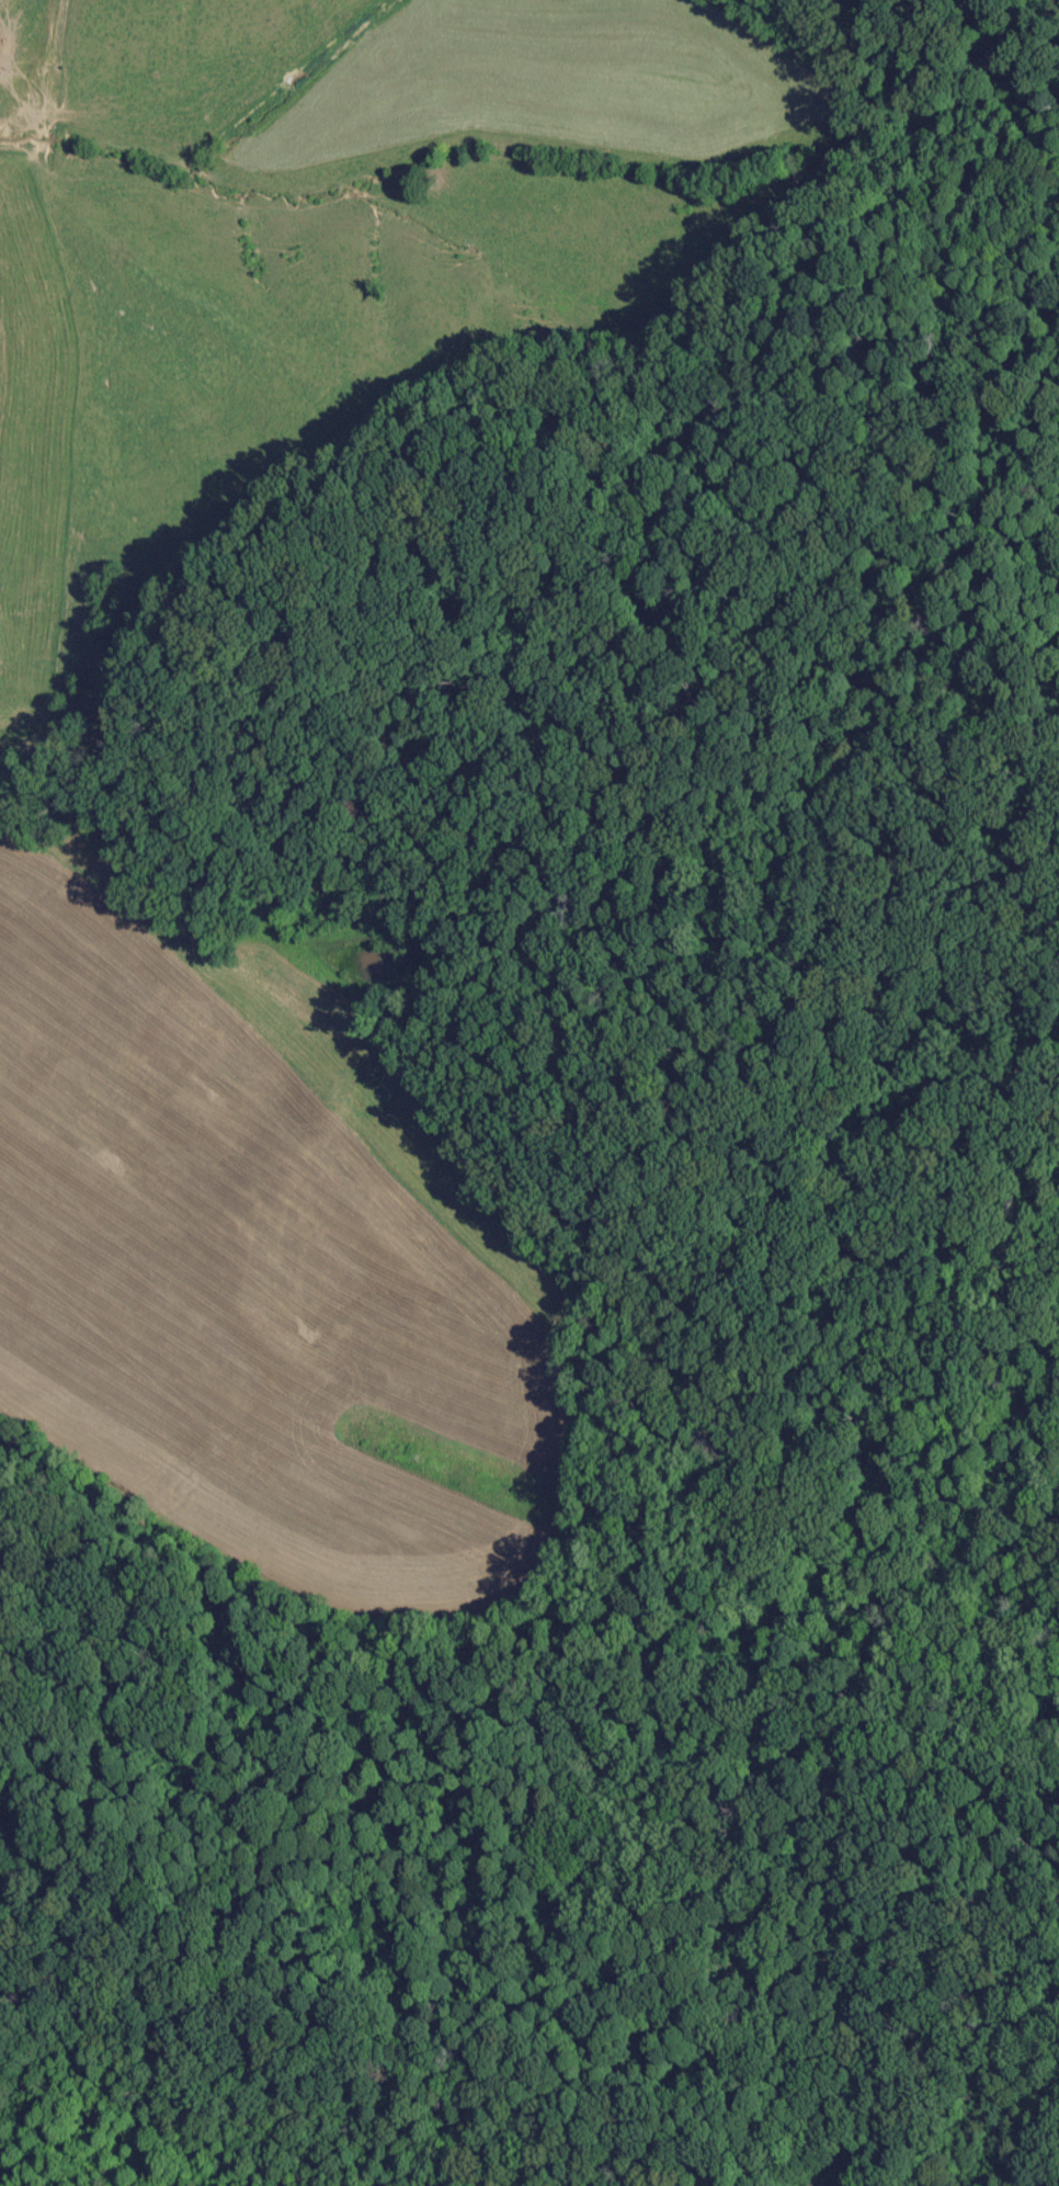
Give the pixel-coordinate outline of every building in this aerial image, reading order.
[(855,2165),(835,2165),(835,2178),(855,2178),(855,2165)]
